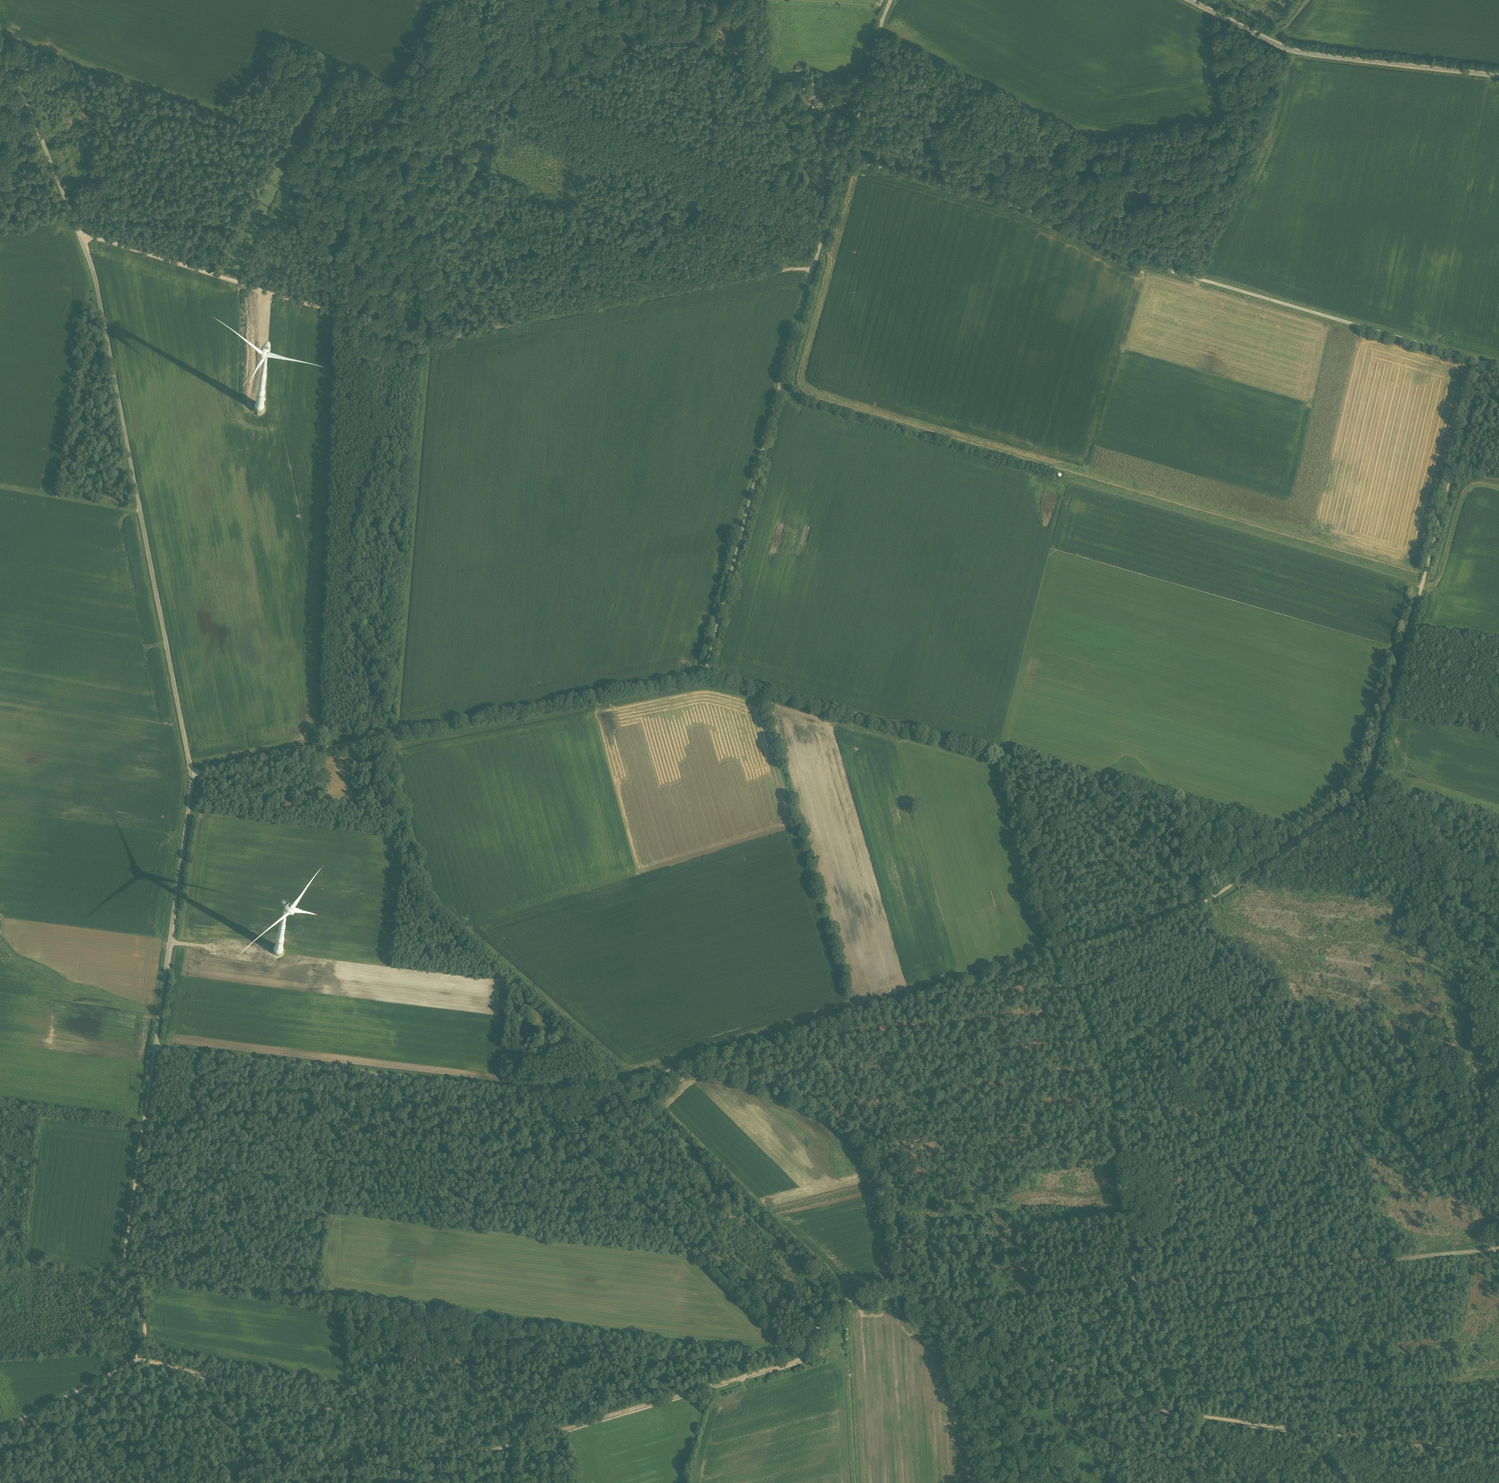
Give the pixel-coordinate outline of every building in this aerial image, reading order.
[(808,98),(814,97),(815,106),(822,105),(821,90),(811,90),(808,90),(808,91),(807,91),(808,98)] [(206,950),(204,956),(222,960),(223,954),(206,950)] [(822,1358),(825,1353),(818,1350),(815,1355),(822,1358)]
